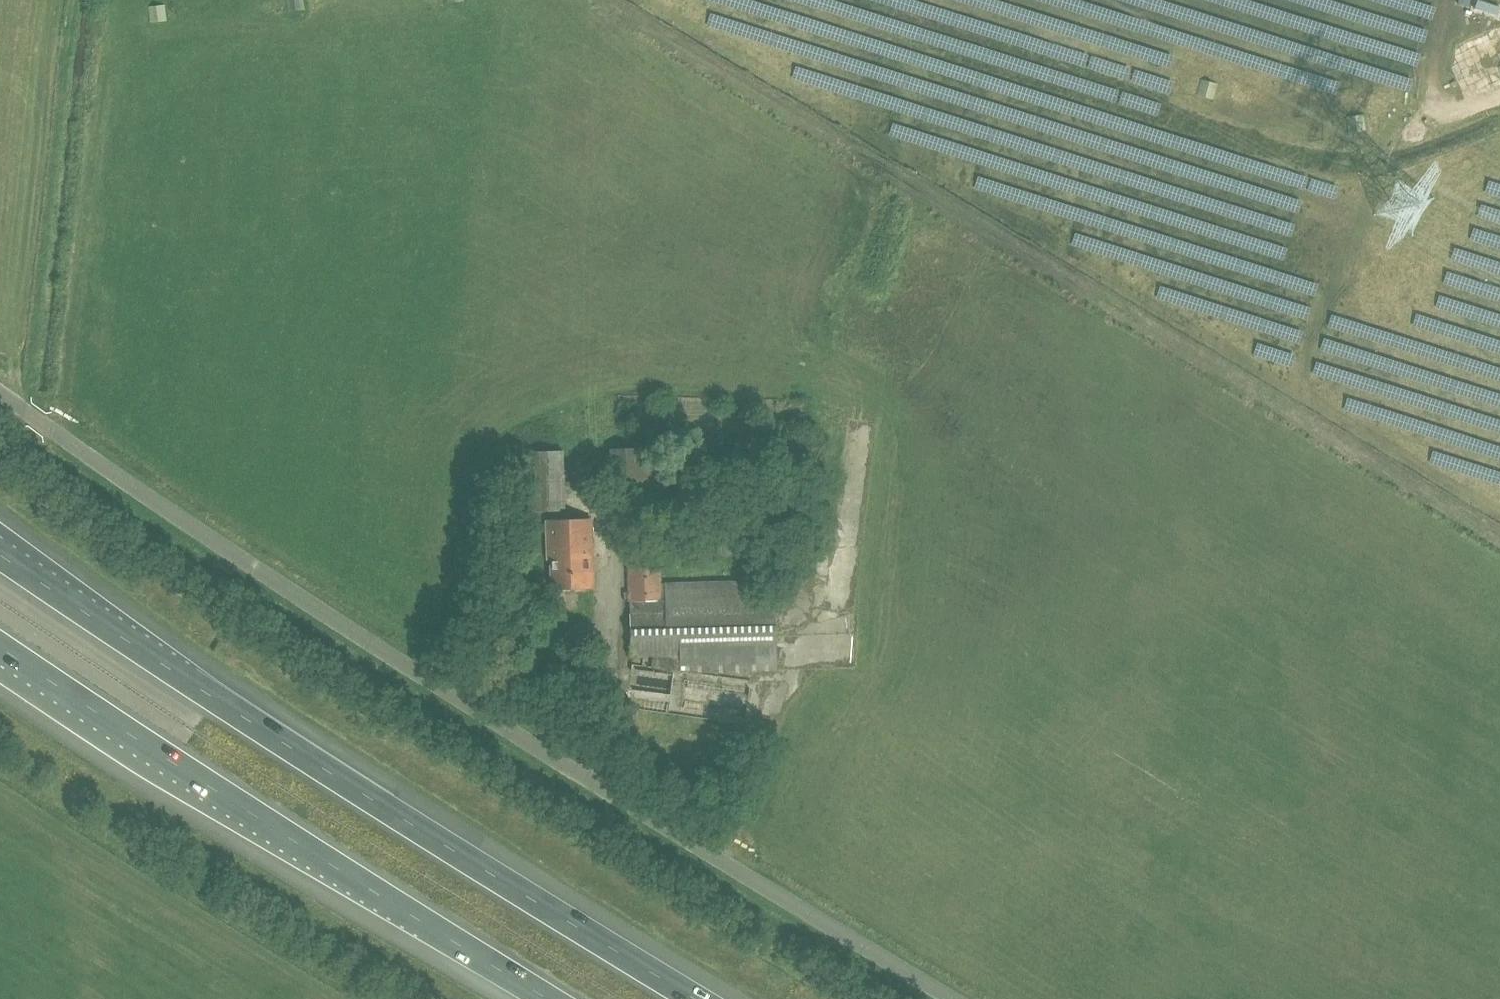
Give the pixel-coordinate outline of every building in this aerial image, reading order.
[(289,11),(305,9),(303,0),(287,0),(289,11)] [(1475,9),(1498,16),(1499,9),(1499,7),(1479,0),(1478,0),(1475,9)] [(163,4),(147,6),(149,23),(166,20),(163,4)] [(1346,116),(1349,132),(1365,130),(1363,113),(1346,116)] [(588,520),(548,521),(549,535),(549,559),(551,559),(552,588),(556,588),(571,588),(588,588),(588,573),(590,573),(589,534),(588,520)]
